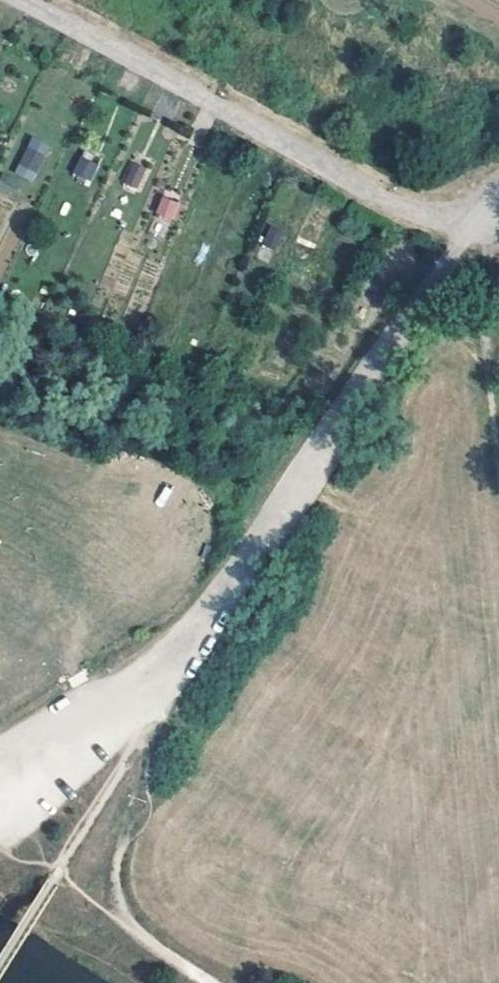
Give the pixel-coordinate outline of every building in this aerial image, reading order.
[(13,173),(33,183),(52,147),(32,136),(13,173)] [(90,183),(99,161),(80,153),(72,175),(90,183)] [(121,183),(138,190),(148,169),(131,161),(121,183)] [(173,221),(180,202),(162,194),(154,214),(173,221)] [(268,224),(261,244),(278,249),(284,229),(268,224)]
